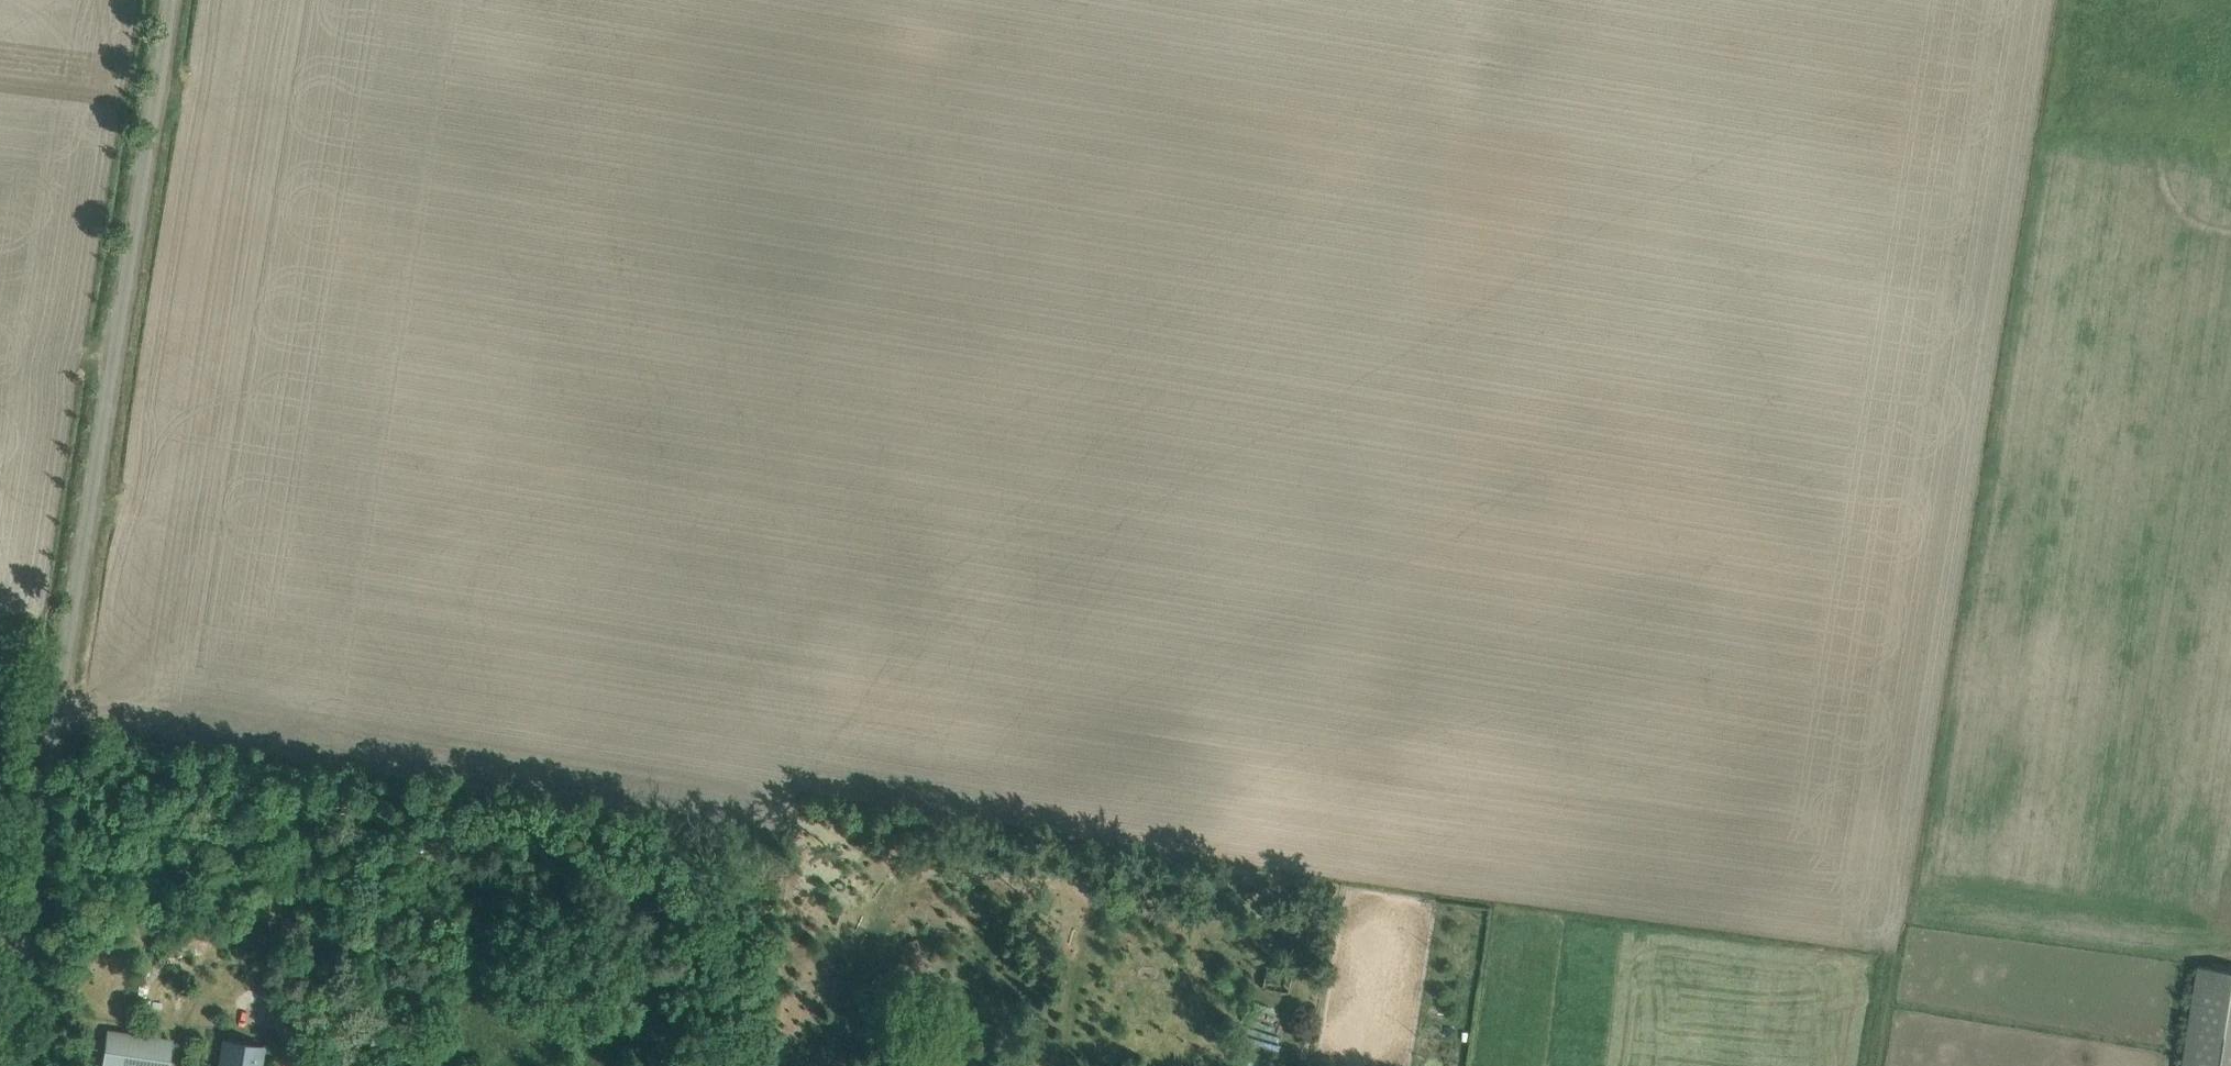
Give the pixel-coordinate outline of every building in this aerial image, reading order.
[(2199,966),(2183,1065),(2230,1065),(2230,972),(2199,966)] [(109,1034),(104,1065),(169,1065),(173,1043),(109,1034)] [(264,1046),(226,1040),(222,1065),(261,1065),(264,1046)]
